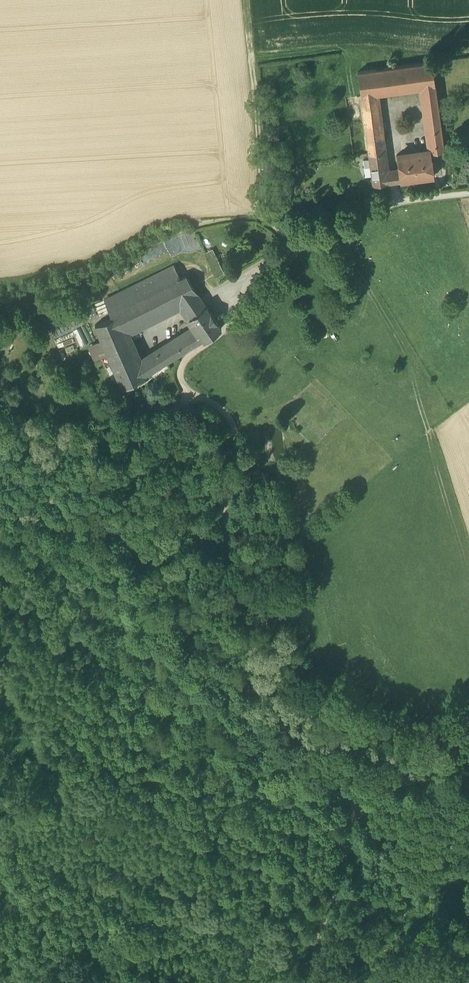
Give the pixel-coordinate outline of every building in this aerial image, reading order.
[(432,62),(358,72),(361,94),(376,92),(422,86),(435,84),(432,62)] [(435,84),(422,86),(430,151),(431,151),(444,150),(435,84)] [(376,92),(361,94),(368,145),(373,144),(373,143),(383,142),(376,92)] [(383,142),(373,143),(373,144),(368,145),(369,152),(384,150),(383,142)] [(384,150),(369,152),(369,158),(370,166),(373,184),(388,182),(386,170),(384,150)] [(444,150),(431,151),(432,159),(445,157),(444,150)] [(430,151),(397,155),(399,169),(386,170),(388,182),(434,175),(432,159),(431,151),(430,151)] [(174,264),(119,289),(125,302),(180,276),(174,264)] [(125,302),(115,306),(117,311),(118,310),(124,324),(178,298),(183,306),(200,295),(185,274),(180,276),(125,302)] [(125,302),(119,289),(104,296),(112,313),(117,311),(115,306),(125,302)] [(221,324),(200,295),(183,306),(196,323),(204,335),(205,336),(221,324)] [(112,313),(95,321),(101,335),(112,357),(135,347),(124,324),(118,310),(117,311),(112,313)] [(57,317),(62,328),(70,325),(65,313),(57,317)] [(196,323),(168,340),(175,351),(204,335),(196,323)] [(108,365),(114,363),(112,357),(101,335),(89,340),(98,359),(104,356),(108,365)] [(168,340),(139,357),(145,369),(175,351),(168,340)] [(135,347),(112,357),(114,363),(123,381),(145,369),(139,357),(135,347)]
